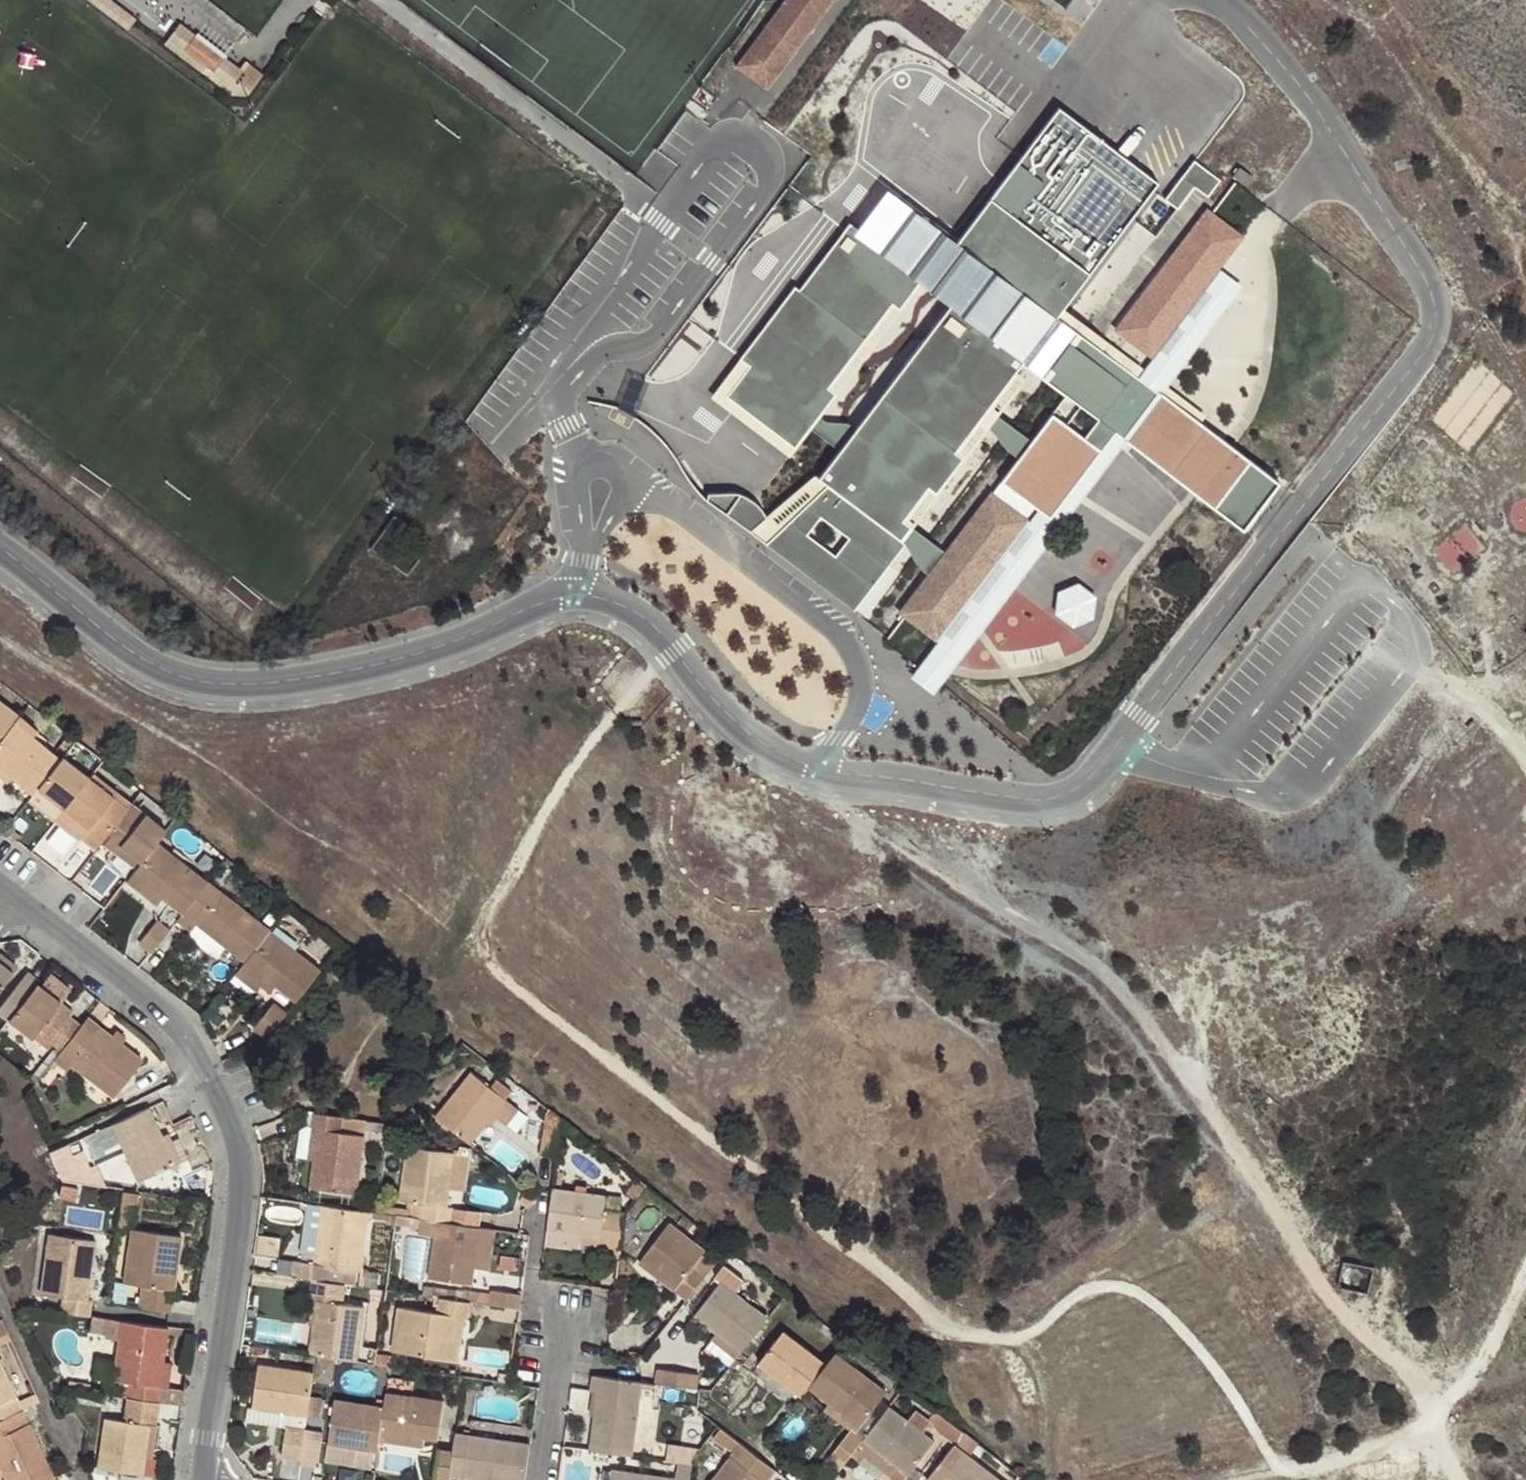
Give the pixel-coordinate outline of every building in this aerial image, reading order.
[(833,0),(785,0),(740,60),(771,83),(833,0)] [(184,59),(198,41),(182,28),(168,47),(184,59)] [(198,41),(184,59),(212,81),(226,62),(198,41)] [(771,83),(740,60),(736,65),(768,89),(771,83)] [(242,75),(226,62),(212,81),(237,100),(251,99),(266,80),(248,67),(242,75)] [(1164,177),(1065,103),(1023,159),(960,243),(1060,318),(1065,310),(1154,192),(1164,177)] [(1206,171),(1194,162),(1165,200),(1177,209),(1179,211),(1195,190),(1208,199),(1221,182),(1206,171)] [(1239,168),(1231,179),(1236,182),(1243,187),(1251,177),(1239,168)] [(889,190),(859,234),(921,280),(933,290),(938,294),(954,308),(951,312),(1024,367),(1033,373),(1043,381),(1065,398),(1080,409),(1100,424),(1115,436),(1128,445),(1165,397),(1139,377),(1060,318),(960,243),(889,190)] [(1216,272),(1241,237),(1211,214),(1207,211),(1117,330),(1152,357),(1177,322),(1168,315),(1206,264),(1216,272)] [(859,234),(851,228),(848,232),(800,295),(795,289),(744,360),(752,367),(727,401),(795,450),(810,429),(818,418),(833,397),(825,391),(890,302),(900,309),(921,280),(859,234)] [(1177,322),(1216,272),(1206,264),(1168,315),(1177,322)] [(1139,377),(1165,397),(1171,388),(1240,290),(1216,272),(1177,322),(1152,357),(1144,368),(1139,377)] [(833,397),(900,309),(890,302),(825,391),(833,397)] [(1144,368),(1065,310),(1060,318),(1139,377),(1144,368)] [(951,312),(857,432),(842,453),(821,479),(829,488),(767,545),(857,617),(908,549),(902,545),(894,538),(931,489),(939,494),(964,461),(957,455),(1024,367),(951,312)] [(752,367),(744,360),(714,399),(790,457),(795,450),(727,401),(752,367)] [(999,416),(1033,373),(1024,367),(957,455),(964,461),(999,416)] [(1208,416),(1171,388),(1165,397),(1201,425),(1208,416)] [(1201,425),(1165,397),(1128,445),(1134,450),(1185,488),(1198,497),(1231,522),(1252,494),(1269,507),(1283,489),(1232,450),(1201,425)] [(1010,424),(999,416),(991,430),(998,438),(1001,447),(1021,462),(1034,443),(1010,424)] [(1021,462),(1003,487),(1053,522),(1115,436),(1100,424),(1087,442),(1067,428),(1053,417),(1034,443),(1021,462)] [(818,418),(810,429),(842,453),(857,432),(850,425),(848,425),(840,424),(827,423),(818,418)] [(963,608),(937,642),(920,667),(911,678),(934,696),(942,685),(952,673),(1128,445),(1115,436),(1053,522),(1003,487),(992,497),(1027,523),(1001,557),(963,608)] [(1185,488),(1134,450),(1130,458),(1174,502),(1185,488)] [(829,488),(821,479),(816,477),(767,518),(755,504),(740,495),(710,496),(705,499),(767,545),(829,488)] [(914,529),(939,494),(931,489),(894,538),(902,545),(914,529)] [(932,578),(903,617),(937,642),(963,608),(955,602),(993,552),(1001,557),(1027,523),(992,497),(949,555),(932,578)] [(902,545),(908,549),(912,556),(915,563),(932,578),(949,555),(926,538),(914,529),(902,545)] [(993,552),(955,602),(963,608),(1001,557),(993,552)] [(1055,616),(1073,630),(1094,620),(1097,598),(1079,584),(1058,594),(1055,616)] [(20,715),(0,700),(0,741),(15,722),(20,715)] [(34,792),(38,787),(61,759),(15,722),(0,741),(0,765),(15,777),(34,792)] [(91,778),(63,756),(61,759),(38,787),(67,810),(91,778)] [(9,783),(15,777),(0,765),(0,776),(9,783)] [(130,809),(91,778),(67,810),(91,828),(82,839),(97,850),(102,844),(130,809)] [(34,792),(30,798),(58,819),(67,810),(38,787),(34,792)] [(132,805),(130,809),(102,844),(116,855),(122,847),(141,862),(157,842),(165,831),(132,805)] [(67,810),(58,819),(82,839),(91,828),(67,810)] [(135,868),(126,880),(147,897),(154,888),(165,897),(183,911),(207,882),(157,842),(141,862),(135,868)] [(122,847),(116,855),(135,868),(141,862),(122,847)] [(270,931),(207,882),(183,911),(177,920),(192,931),(198,923),(246,961),(270,931)] [(154,888),(147,897),(157,905),(165,897),(154,888)] [(140,943),(152,953),(170,929),(158,920),(140,943)] [(321,970),(270,931),(246,961),(232,980),(252,996),(261,985),(267,978),(278,986),(297,1001),(321,970)] [(0,952),(0,962),(15,973),(20,967),(0,952)] [(15,973),(0,962),(0,992),(15,973)] [(10,1020),(38,984),(40,981),(28,972),(0,1009),(0,1012),(10,1020)] [(40,981),(38,984),(63,1003),(72,991),(47,972),(40,981)] [(267,978),(261,985),(273,992),(278,986),(267,978)] [(63,1003),(38,984),(10,1020),(35,1039),(39,1033),(61,1050),(80,1026),(68,1017),(73,1011),(63,1003)] [(255,1027),(269,1038),(288,1013),(273,1003),(255,1027)] [(112,1036),(87,1018),(80,1026),(55,1060),(68,1070),(72,1065),(115,1098),(144,1061),(123,1045),(112,1036)] [(119,1028),(112,1036),(123,1045),(129,1037),(119,1028)] [(473,1071),(436,1117),(472,1145),(508,1099),(502,1095),(492,1087),(473,1071)] [(498,1080),(492,1087),(502,1095),(507,1088),(498,1080)] [(163,1136),(150,1108),(86,1138),(96,1159),(106,1154),(104,1150),(113,1146),(121,1142),(123,1146),(139,1180),(140,1183),(191,1160),(180,1137),(174,1140),(170,1133),(163,1136)] [(367,1120),(315,1113),(313,1126),(320,1127),(315,1161),(311,1187),(357,1194),(367,1120)] [(320,1127),(313,1126),(308,1125),(302,1130),(296,1158),(309,1158),(315,1161),(320,1127)] [(176,1131),(170,1133),(174,1140),(180,1137),(176,1131)] [(104,1150),(106,1154),(115,1151),(113,1146),(104,1150)] [(133,1182),(139,1180),(123,1146),(118,1149),(133,1182)] [(407,1218),(438,1222),(453,1224),(455,1208),(449,1207),(457,1153),(409,1146),(400,1201),(410,1202),(407,1218)] [(50,1152),(64,1182),(104,1187),(104,1183),(102,1176),(77,1173),(64,1147),(50,1152)] [(556,1170),(553,1188),(562,1190),(565,1172),(556,1170)] [(649,1186),(638,1177),(625,1193),(637,1201),(649,1186)] [(174,1196),(182,1198),(186,1195),(180,1178),(169,1183),(174,1196)] [(562,1190),(553,1188),(547,1230),(571,1234),(569,1243),(607,1248),(622,1250),(627,1213),(607,1210),(609,1196),(562,1190)] [(138,1192),(124,1190),(122,1204),(131,1204),(137,1205),(138,1192)] [(131,1204),(122,1204),(120,1219),(129,1220),(131,1204)] [(324,1207),(318,1204),(312,1246),(319,1246),(324,1207)] [(379,1204),(378,1213),(399,1216),(405,1217),(406,1207),(379,1204)] [(295,1260),(292,1277),(314,1280),(333,1283),(335,1268),(349,1270),(361,1271),(370,1213),(324,1207),(319,1246),(317,1255),(306,1253),(305,1262),(295,1260)] [(453,1224),(481,1228),(483,1212),(455,1208),(453,1224)] [(129,1220),(120,1219),(118,1228),(128,1228),(129,1220)] [(473,1285),(476,1268),(482,1228),(481,1228),(453,1224),(438,1222),(429,1278),(473,1285)] [(674,1291),(688,1301),(716,1265),(704,1256),(708,1251),(671,1223),(640,1264),(657,1277),(660,1273),(678,1287),(674,1291)] [(142,1308),(173,1312),(184,1235),(134,1228),(126,1283),(145,1286),(142,1308)] [(491,1271),(497,1229),(482,1228),(476,1268),(491,1271)] [(63,1297),(61,1313),(91,1317),(94,1301),(89,1300),(91,1280),(106,1283),(112,1242),(51,1233),(42,1294),(63,1297)] [(606,1253),(621,1256),(622,1250),(607,1248),(606,1253)] [(629,1258),(621,1256),(618,1272),(626,1273),(629,1258)] [(1365,1285),(1367,1281),(1368,1278),(1367,1274),(1365,1270),(1362,1268),(1358,1267),(1354,1267),(1351,1268),(1348,1270),(1346,1273),(1344,1276),(1345,1280),(1346,1284),(1348,1286),(1351,1288),(1355,1290),(1359,1289),(1362,1288),(1365,1285)] [(349,1284),(349,1270),(335,1268),(333,1283),(346,1284),(349,1284)] [(660,1273),(657,1277),(674,1291),(678,1287),(660,1273)] [(333,1283),(314,1280),(312,1294),(344,1298),(344,1294),(346,1284),(333,1283)] [(743,1353),(770,1318),(722,1282),(696,1316),(718,1333),(743,1353)] [(349,1284),(346,1284),(344,1294),(355,1296),(358,1286),(349,1284)] [(478,1303),(520,1309),(523,1294),(493,1290),(492,1295),(480,1293),(479,1297),(478,1303)] [(343,1305),(344,1298),(312,1294),(306,1293),(305,1300),(343,1305)] [(473,1301),(478,1303),(479,1297),(465,1294),(464,1300),(473,1301)] [(442,1297),(435,1296),(432,1311),(440,1312),(442,1297)] [(440,1312),(432,1311),(398,1307),(395,1330),(405,1331),(402,1353),(460,1360),(463,1339),(455,1338),(458,1317),(465,1318),(470,1319),(473,1301),(464,1300),(442,1297),(440,1312)] [(315,1327),(311,1355),(357,1362),(365,1308),(343,1305),(305,1300),(301,1325),(315,1327)] [(463,1339),(465,1318),(458,1317),(455,1338),(463,1339)] [(5,1320),(0,1322),(0,1338),(11,1333),(5,1320)] [(128,1396),(160,1400),(162,1387),(165,1361),(169,1333),(170,1328),(122,1321),(114,1380),(120,1381),(119,1394),(128,1396)] [(169,1333),(195,1337),(196,1331),(170,1328),(169,1333)] [(393,1352),(402,1353),(405,1331),(395,1330),(393,1352)] [(759,1365),(803,1399),(811,1388),(829,1364),(786,1331),(759,1365)] [(14,1340),(11,1333),(0,1338),(0,1346),(14,1340)] [(713,1339),(739,1359),(743,1353),(718,1333),(713,1339)] [(889,1392),(838,1353),(829,1364),(811,1388),(830,1403),(863,1427),(889,1392)] [(376,1365),(391,1367),(393,1356),(378,1354),(376,1365)] [(23,1410),(19,1401),(0,1359),(0,1420),(23,1410)] [(173,1361),(165,1361),(162,1387),(169,1388),(173,1361)] [(314,1373),(260,1365),(254,1408),(308,1416),(314,1373)] [(657,1384),(699,1390),(701,1375),(659,1369),(657,1384)] [(644,1382),(603,1376),(603,1377),(595,1376),(593,1391),(600,1392),(596,1417),(592,1447),(635,1452),(644,1382)] [(600,1392),(593,1391),(590,1416),(596,1417),(600,1392)] [(23,1410),(37,1404),(41,1401),(37,1393),(19,1401),(23,1410)] [(444,1402),(387,1394),(385,1408),(381,1442),(415,1447),(416,1438),(426,1439),(439,1441),(444,1402)] [(157,1419),(160,1400),(128,1396),(125,1415),(157,1419)] [(351,1447),(379,1451),(381,1442),(385,1408),(335,1401),(329,1444),(351,1447)] [(863,1427),(830,1403),(824,1411),(850,1431),(853,1428),(858,1432),(863,1427)] [(936,1410),(927,1403),(922,1412),(929,1418),(936,1410)] [(910,1420),(891,1406),(866,1438),(864,1440),(898,1466),(910,1475),(937,1440),(926,1432),(910,1420)] [(54,1478),(23,1410),(0,1420),(0,1463),(2,1468),(8,1479),(50,1479),(54,1478)] [(918,1410),(910,1420),(926,1432),(934,1422),(931,1419),(929,1418),(922,1412),(918,1410)] [(944,1417),(936,1410),(929,1418),(931,1419),(934,1422),(938,1425),(944,1417)] [(156,1425),(157,1419),(125,1415),(124,1421),(151,1425),(156,1425)] [(938,1425),(959,1441),(965,1433),(944,1417),(938,1425)] [(151,1425),(124,1421),(105,1418),(97,1468),(144,1475),(146,1459),(151,1425)] [(158,1426),(156,1425),(151,1425),(146,1459),(152,1459),(158,1426)] [(828,1460),(841,1471),(853,1456),(864,1440),(866,1438),(858,1432),(853,1428),(850,1431),(828,1460)] [(307,1430),(291,1429),(287,1458),(302,1461),(307,1430)] [(978,1443),(965,1433),(959,1441),(929,1479),(930,1479),(1003,1479),(969,1454),(978,1443)] [(458,1434),(455,1452),(451,1479),(465,1479),(465,1478),(477,1479),(526,1479),(531,1444),(458,1434)] [(416,1438),(415,1447),(425,1448),(426,1439),(416,1438)] [(864,1440),(853,1456),(863,1463),(868,1458),(892,1476),(898,1466),(864,1440)] [(741,1443),(731,1455),(732,1457),(714,1479),(771,1479),(778,1471),(741,1443)] [(349,1454),(351,1447),(329,1444),(327,1452),(349,1454)] [(592,1447),(592,1451),(634,1457),(635,1452),(592,1447)] [(685,1463),(688,1464),(690,1451),(667,1447),(664,1460),(685,1463)] [(443,1479),(451,1479),(455,1452),(439,1450),(434,1479),(443,1479)] [(694,1465),(688,1464),(685,1463),(683,1479),(692,1479),(694,1465)] [(683,1479),(612,1469),(610,1479),(692,1479),(683,1479)]
